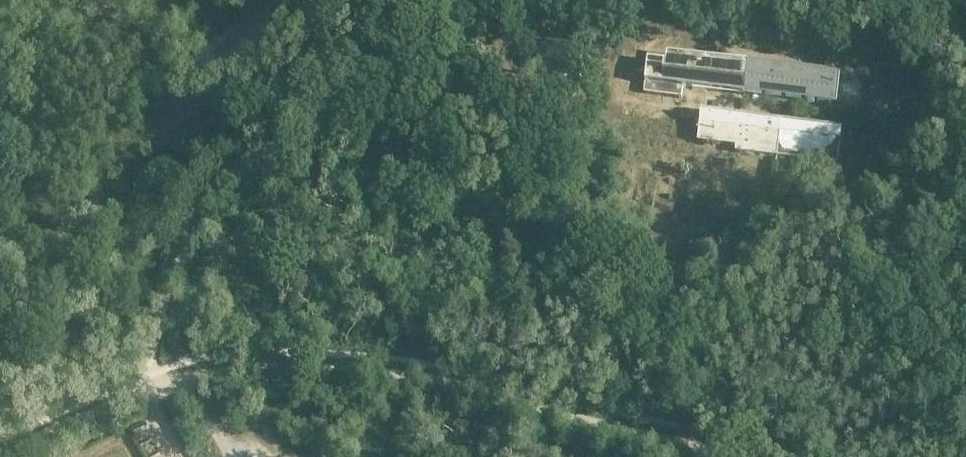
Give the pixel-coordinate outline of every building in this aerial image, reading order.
[(649,58),(644,92),(681,97),(683,86),(761,95),(765,66),(667,55),(667,61),(649,58)] [(765,66),(761,95),(844,105),(845,102),(859,104),(862,80),(848,78),(848,76),(840,76),(765,66)] [(782,157),(786,120),(701,110),(698,139),(736,143),(735,151),(782,157)] [(786,120),(782,157),(837,163),(841,126),(786,120)] [(180,337),(171,333),(167,342),(176,346),(180,337)]
